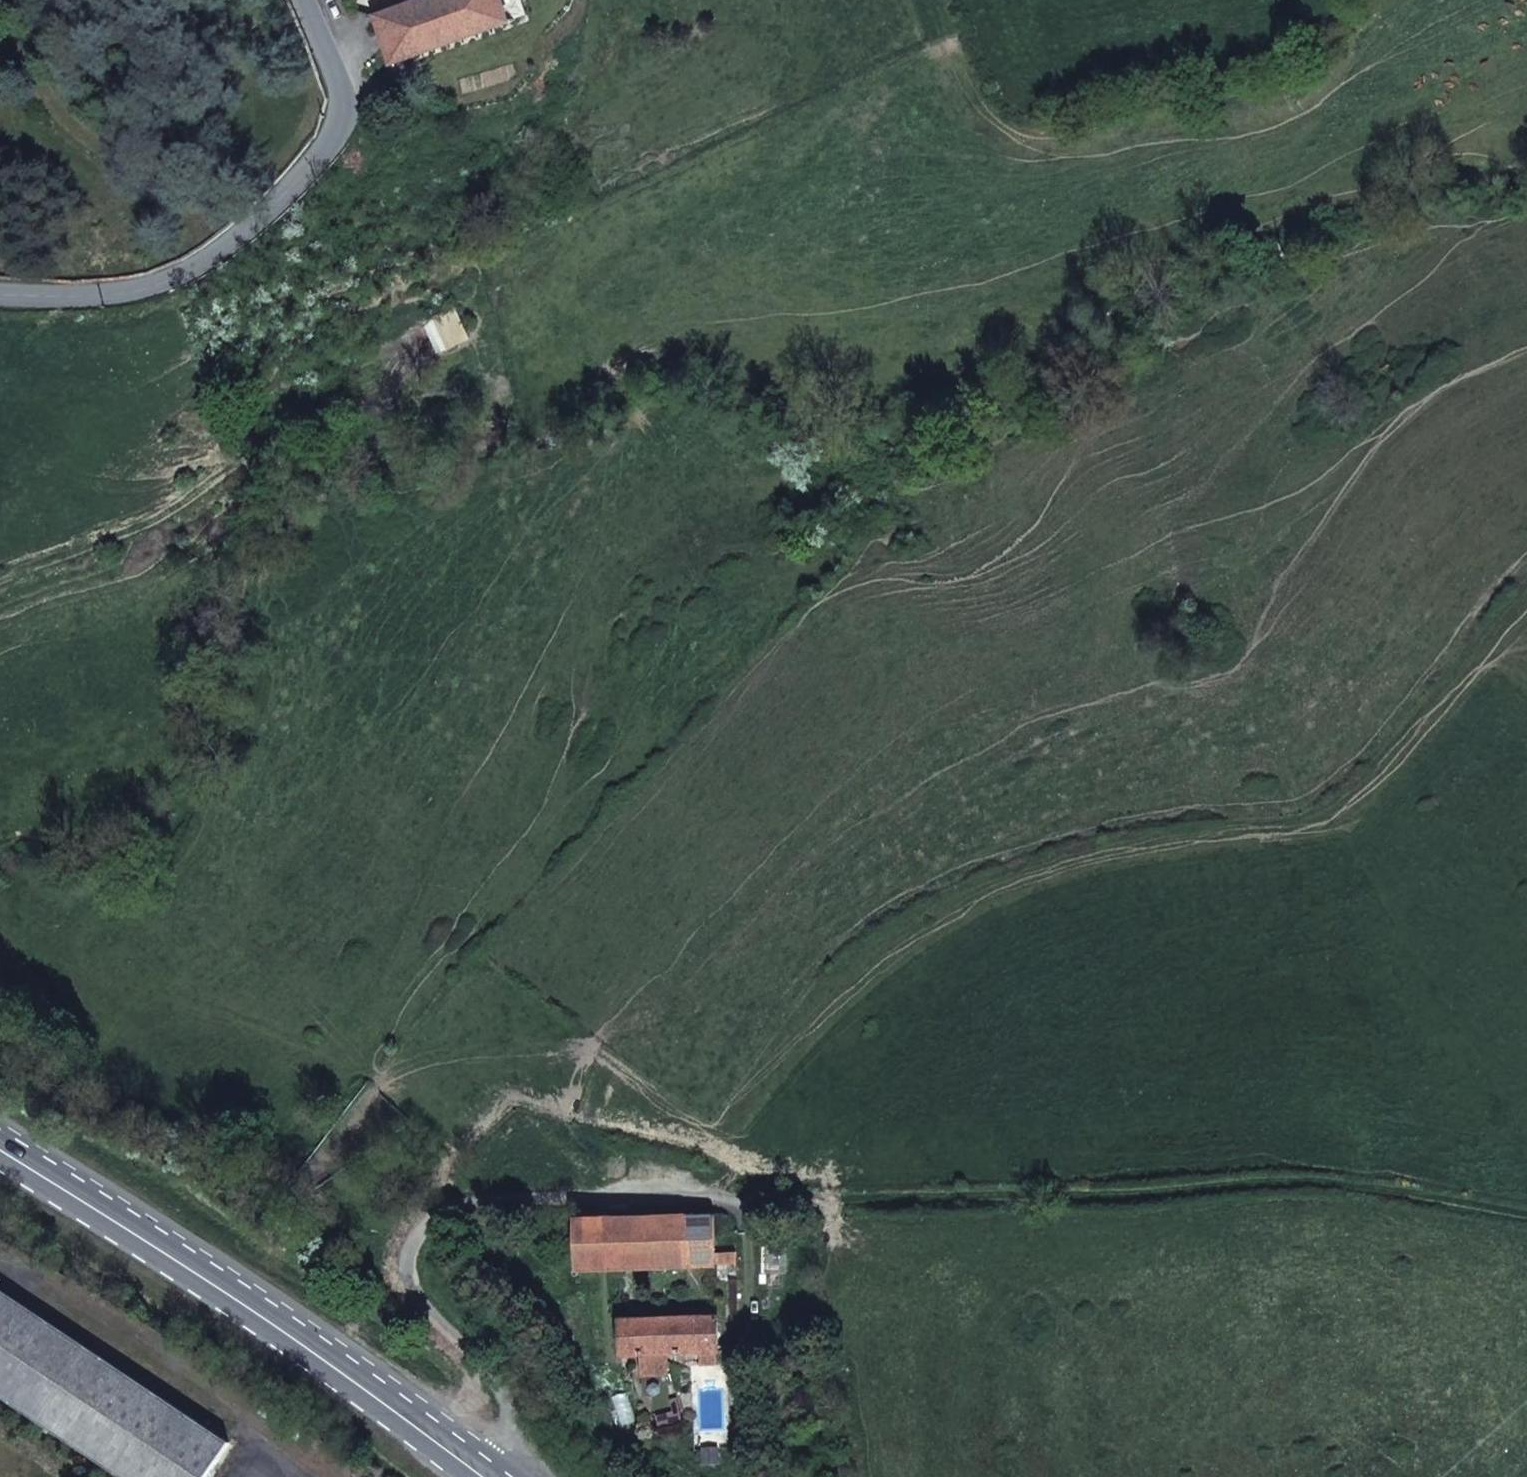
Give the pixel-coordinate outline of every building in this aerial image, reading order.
[(373,17),(389,66),(509,24),(501,0),(423,0),(373,17)] [(715,1215),(575,1220),(577,1271),(728,1265),(737,1265),(736,1253),(716,1254),(715,1215)] [(0,1290),(0,1397),(119,1476),(207,1476),(230,1443),(0,1290)] [(716,1318),(620,1321),(621,1356),(698,1353),(707,1353),(714,1353),(717,1352),(716,1318)] [(714,1353),(707,1353),(698,1353),(699,1366),(714,1365),(714,1353)]
